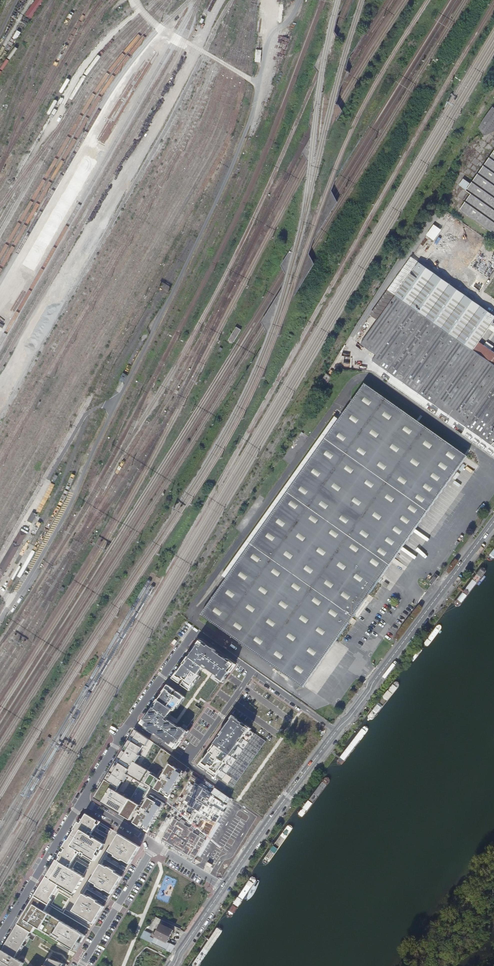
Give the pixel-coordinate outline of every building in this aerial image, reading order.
[(26,15),(31,19),(45,0),(36,0),(26,15)] [(480,125),(483,134),(493,127),(493,105),(492,104),(486,116),(480,125)] [(489,159),(468,189),(472,192),(461,208),(493,231),(493,163),(489,159)] [(459,184),(467,189),(471,183),(464,178),(459,184)] [(433,224),(427,235),(435,240),(441,228),(433,224)] [(474,351),(480,342),(491,327),(493,322),(493,315),(434,273),(429,269),(411,257),(353,339),(361,344),(376,355),(372,360),(493,447),(493,365),(474,351)] [(236,327),(228,341),(233,344),(241,330),(236,327)] [(484,345),(492,351),(493,347),(493,346),(488,342),(487,341),(484,345)] [(480,342),(474,351),(493,365),(493,352),(492,351),(484,345),(480,342)] [(128,376),(123,373),(119,381),(124,384),(128,376)] [(323,383),(328,387),(335,377),(330,373),(323,383)] [(470,457),(368,384),(346,415),(342,420),(326,442),(309,466),(290,493),(278,508),(244,556),(227,579),(202,615),(303,688),(353,619),(412,538),(470,457)] [(223,576),(227,579),(244,556),(278,508),(290,493),(309,466),(326,442),(342,420),(338,416),(311,453),(305,461),(274,504),(268,512),(241,550),(223,576)] [(37,515),(33,512),(28,521),(32,524),(37,515)] [(439,577),(436,574),(429,583),(431,584),(433,585),(439,577)] [(179,671),(174,678),(181,683),(183,684),(181,687),(182,688),(181,689),(198,702),(201,697),(206,701),(222,680),(224,681),(236,664),(228,658),(228,659),(216,651),(216,650),(209,645),(208,646),(205,644),(206,643),(201,640),(196,647),(197,648),(180,671),(179,671)] [(176,690),(169,685),(164,692),(165,693),(148,716),(147,716),(142,723),(147,727),(147,726),(150,728),(149,729),(153,732),(156,734),(169,742),(168,743),(176,749),(188,731),(186,730),(201,708),(196,705),(198,702),(181,689),(180,689),(178,692),(175,690),(176,690)] [(205,758),(200,765),(206,770),(206,769),(212,773),(211,773),(217,777),(218,776),(234,787),(267,741),(251,730),(252,728),(235,716),(224,731),(223,730),(214,743),(216,744),(206,758),(205,758)] [(135,733),(94,802),(120,818),(160,750),(135,733)] [(160,750),(120,818),(154,838),(193,773),(160,750)] [(260,804),(268,809),(274,801),(266,796),(260,804)] [(85,810),(27,906),(55,923),(111,825),(85,810)] [(119,830),(103,858),(130,872),(145,845),(119,830)] [(98,863),(82,891),(109,905),(124,879),(98,863)] [(76,898),(59,926),(87,940),(102,914),(76,898)] [(17,922),(1,948),(16,957),(31,931),(17,922)] [(155,937),(167,943),(168,941),(173,930),(161,924),(156,935),(155,937)] [(144,932),(141,938),(152,943),(155,937),(156,935),(153,934),(145,930),(144,932)] [(168,941),(167,943),(155,937),(152,943),(167,950),(169,952),(171,953),(176,945),(168,941)] [(24,962),(16,957),(1,948),(0,950),(0,965),(22,965),(24,962)]
